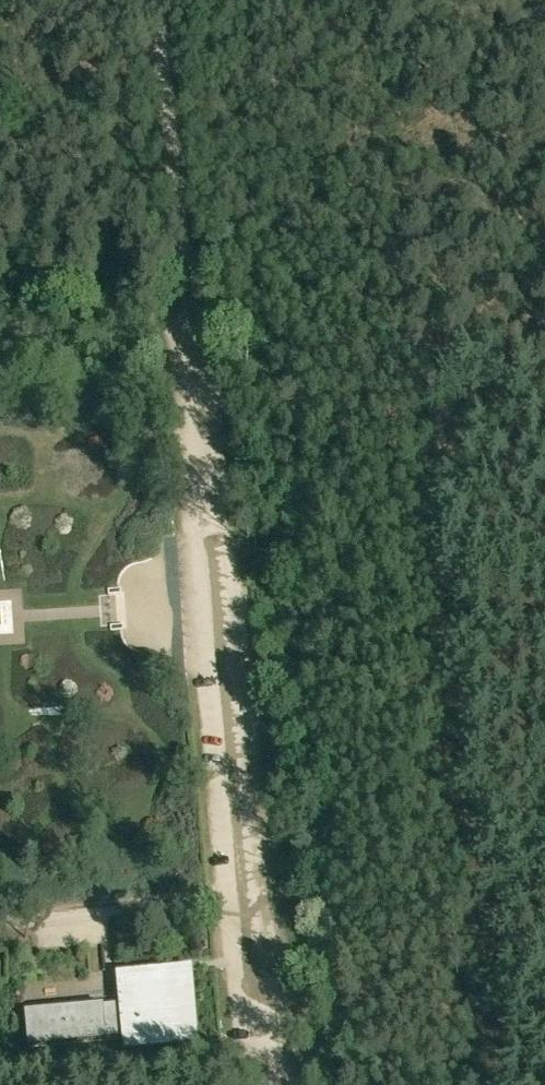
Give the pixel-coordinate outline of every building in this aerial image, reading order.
[(192,965),(191,959),(115,966),(115,971),(116,978),(106,979),(108,1004),(23,1012),(26,1046),(121,1037),(123,1053),(199,1046),(192,965)]
